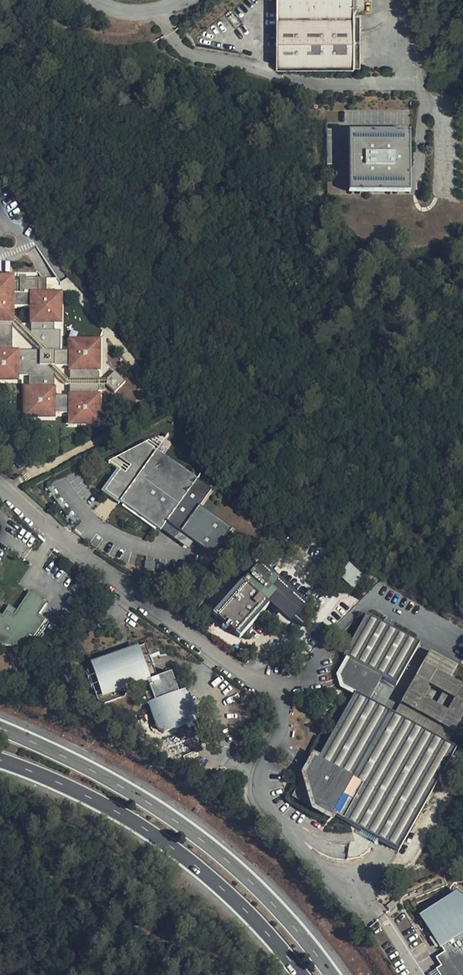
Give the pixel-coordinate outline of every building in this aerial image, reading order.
[(358,0),(282,0),(285,62),(360,58),(358,0)] [(417,129),(355,130),(356,190),(417,190),(417,129)] [(51,287),(43,287),(43,277),(42,272),(0,273),(0,373),(15,373),(15,370),(26,369),(26,382),(23,382),(23,414),(52,413),(52,407),(67,407),(68,417),(97,416),(96,333),(67,334),(67,344),(58,344),(57,325),(51,325),(51,316),(58,316),(57,287),(51,287)] [(43,287),(51,287),(51,277),(43,277),(43,287)] [(125,375),(114,365),(104,375),(115,385),(125,375)] [(153,432),(101,458),(113,466),(99,486),(152,523),(158,514),(213,553),(231,527),(195,501),(207,483),(152,445),(160,435),(153,432)] [(306,597),(261,555),(244,573),(262,591),(268,587),(294,610),(306,597)] [(348,582),(358,571),(341,556),(331,567),(348,582)] [(89,579),(81,572),(76,578),(85,585),(89,579)] [(241,576),(212,608),(238,630),(267,598),(241,576)] [(42,596),(24,584),(9,610),(1,604),(0,605),(0,639),(1,640),(11,640),(20,636),(26,629),(34,634),(46,615),(35,607),(42,596)] [(368,612),(345,651),(335,667),(338,678),(351,685),(294,786),(396,843),(453,741),(366,693),(378,673),(392,680),(416,636),(368,612)] [(87,656),(84,662),(94,687),(98,690),(119,682),(122,675),(121,672),(141,663),(145,675),(139,678),(155,722),(161,725),(197,711),(190,692),(184,694),(180,684),(178,685),(169,663),(155,668),(147,646),(156,643),(152,632),(119,644),(121,650),(119,651),(117,647),(105,652),(106,656),(103,657),(101,651),(87,656)] [(425,642),(395,699),(453,729),(462,710),(462,682),(447,674),(456,658),(425,642)] [(186,682),(180,684),(184,694),(190,692),(186,682)] [(421,911),(444,950),(436,955),(441,964),(426,974),(427,974),(462,974),(462,892),(452,883),(447,892),(421,911)]
